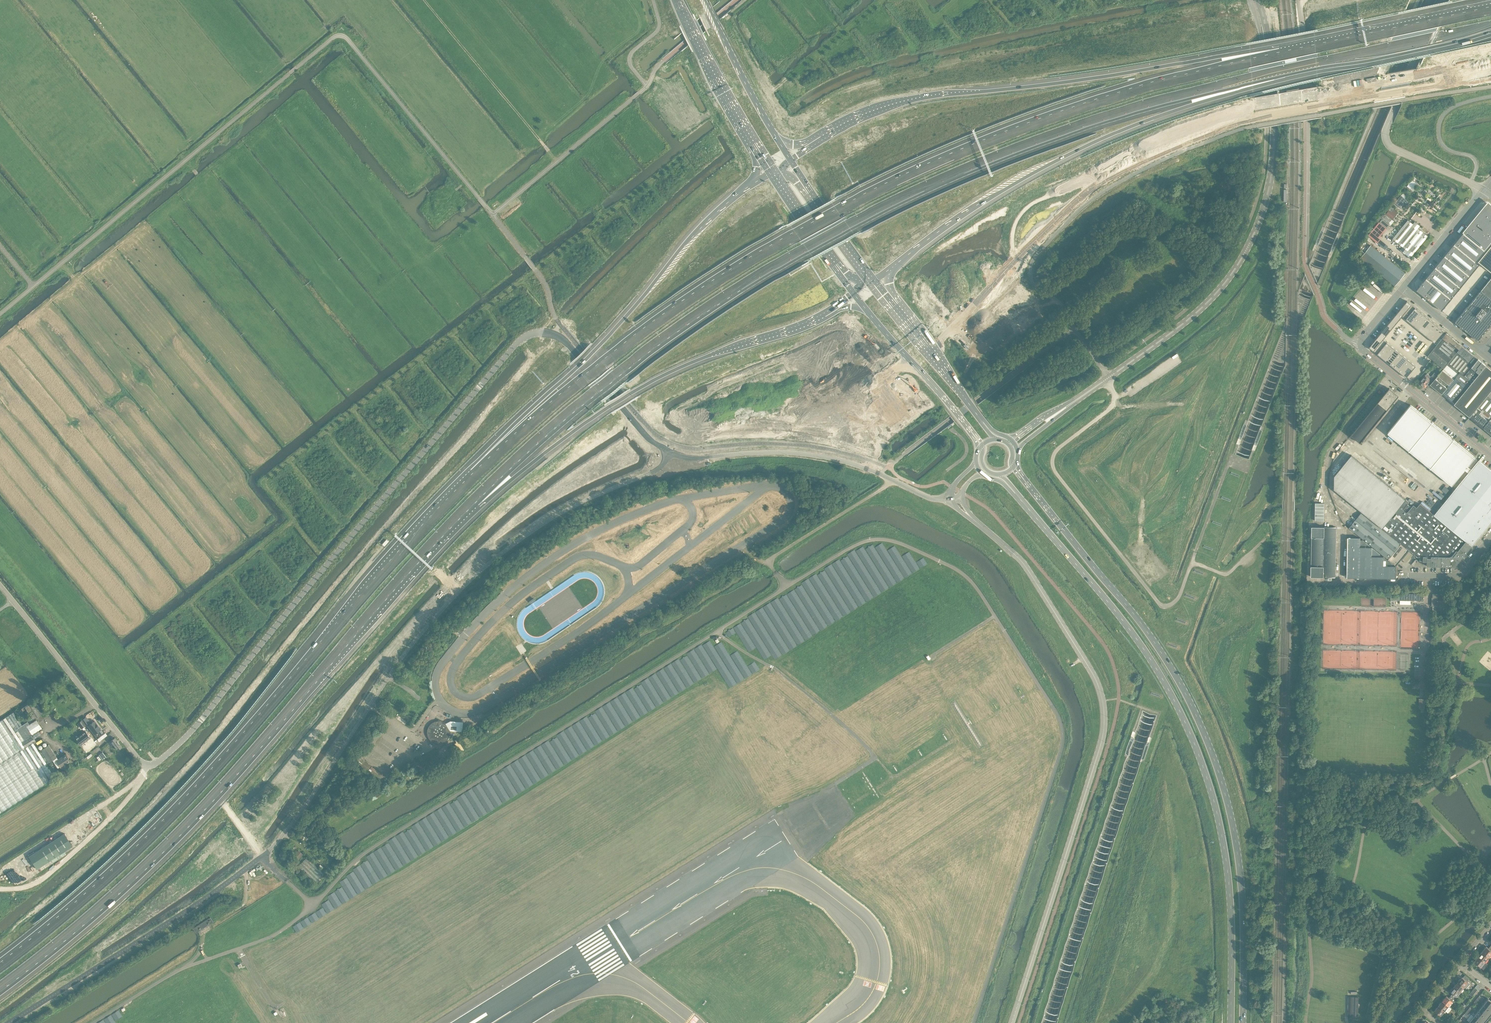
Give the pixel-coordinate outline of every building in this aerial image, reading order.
[(1249,436),(1248,439),(1241,456),(1239,455),(1238,455),(1237,455),(1237,454),(1241,442),(1248,425),(1249,423),(1253,412),(1259,395),(1265,381),(1272,364),(1273,359),(1286,327),(1288,324),(1297,301),(1298,298),(1299,295),(1301,289),(1306,277),(1310,267),(1311,265),(1312,261),(1316,253),(1320,243),(1323,235),(1326,227),(1330,218),(1333,210),(1337,202),(1342,190),(1347,176),(1353,162),(1359,149),(1365,135),(1370,122),(1376,109),(1393,68),(1399,55),(1402,48),(1408,34),(1412,26),(1416,17),(1420,8),(1423,0),(1422,0),(1419,8),(1415,16),(1411,25),(1407,34),(1401,48),(1398,54),(1393,68),(1376,107),(1375,109),(1369,121),(1364,135),(1358,148),(1352,162),(1346,176),(1341,190),(1336,201),(1332,210),(1330,216),(1329,218),(1325,226),(1322,234),(1319,243),(1315,252),(1312,261),(1298,294),(1286,324),(1271,363),(1264,381),(1258,395),(1252,412),(1248,421),(1248,422),(1247,425),(1240,442),(1236,454),(1235,455),(1237,456),(1239,456),(1244,458),(1248,460),(1248,459),(1255,442),(1260,427),(1262,423),(1269,405),(1274,391),(1279,378),(1311,299),(1324,267),(1342,221),(1347,210),(1359,180),(1376,139),(1380,130),(1406,71),(1420,39),(1423,31),(1437,0),(1436,0),(1419,38),(1405,70),(1375,139),(1358,180),(1346,209),(1323,266),(1321,269),(1317,281),(1313,292),(1312,293),(1310,299),(1309,300),(1309,301),(1308,302),(1308,303),(1308,304),(1307,306),(1306,308),(1306,309),(1305,310),(1305,311),(1305,312),(1304,313),(1303,315),(1303,317),(1302,318),(1302,319),(1301,320),(1301,321),(1301,322),(1300,322),(1300,324),(1297,330),(1296,333),(1287,356),(1286,359),(1284,363),(1278,378),(1273,390),(1268,404),(1261,423),(1259,427),(1254,442),(1247,458),(1246,458),(1245,458),(1243,457),(1247,445),(1250,436),(1249,436)] [(1401,196),(1395,203),(1399,207),(1405,199),(1401,196)] [(1416,290),(1429,301),(1442,311),(1479,265),(1476,262),(1490,244),(1490,213),(1484,207),(1467,227),(1463,233),(1463,232),(1460,236),(1457,240),(1451,248),(1447,252),(1441,259),(1438,263),(1432,271),(1429,275),(1422,282),(1416,290)] [(1393,219),(1399,212),(1394,209),(1392,211),(1390,209),(1386,214),(1392,219),(1393,219)] [(1386,214),(1382,218),(1389,223),(1392,219),(1386,214)] [(1390,224),(1382,218),(1380,222),(1387,228),(1390,224)] [(1392,238),(1412,255),(1428,236),(1418,228),(1420,226),(1414,221),(1412,224),(1407,220),(1392,238)] [(1359,251),(1367,242),(1365,240),(1357,250),(1359,251)] [(1405,273),(1371,245),(1361,258),(1395,285),(1405,273)] [(1478,262),(1490,272),(1490,246),(1478,262)] [(1481,290),(1490,298),(1490,278),(1481,290)] [(1490,325),(1490,298),(1481,290),(1455,322),(1478,340),(1490,325)] [(1407,301),(1369,347),(1406,377),(1416,366),(1383,339),(1401,316),(1434,343),(1444,331),(1407,301)] [(1107,317),(1113,321),(1117,314),(1112,311),(1107,317)] [(1447,364),(1462,346),(1446,333),(1428,356),(1443,368),(1447,364)] [(1465,375),(1478,359),(1462,346),(1447,364),(1458,373),(1460,371),(1465,375)] [(1472,382),(1486,365),(1478,359),(1465,375),(1469,379),(1472,382)] [(1458,373),(1447,364),(1443,368),(1442,370),(1454,379),(1456,376),(1465,384),(1469,379),(1465,375),(1460,371),(1458,373)] [(1487,395),(1490,391),(1490,369),(1486,365),(1472,382),(1465,391),(1454,404),(1470,417),(1487,395)] [(1442,394),(1454,379),(1442,370),(1430,384),(1429,386),(1432,389),(1433,387),(1442,394)] [(1420,382),(1425,387),(1432,378),(1430,376),(1428,378),(1425,376),(1420,382)] [(1451,402),(1462,388),(1465,384),(1456,376),(1454,379),(1442,394),(1451,402)] [(1465,391),(1472,382),(1469,379),(1465,384),(1462,388),(1465,391)] [(1389,388),(1351,435),(1360,442),(1362,443),(1366,438),(1364,437),(1399,395),(1389,388)] [(1487,395),(1470,417),(1483,428),(1490,418),(1490,398),(1487,395)] [(1422,505),(1420,503),(1417,507),(1413,505),(1411,507),(1407,504),(1409,502),(1405,499),(1363,464),(1360,468),(1357,465),(1359,461),(1355,458),(1355,459),(1351,456),(1334,476),(1334,489),(1362,512),(1355,520),(1349,528),(1388,559),(1396,566),(1409,550),(1417,557),(1420,557),(1420,562),(1422,562),(1426,562),(1426,567),(1453,567),(1454,570),(1458,568),(1457,565),(1472,547),(1490,522),(1490,471),(1479,461),(1471,469),(1467,466),(1474,458),(1475,457),(1453,439),(1454,439),(1453,439),(1432,422),(1432,421),(1432,422),(1411,404),(1387,434),(1451,486),(1464,470),(1468,473),(1461,482),(1434,515),(1422,505)] [(1474,458),(1467,466),(1471,469),(1477,460),(1474,458)] [(1432,491),(1442,499),(1446,494),(1436,486),(1432,491)] [(1335,578),(1336,527),(1324,528),(1311,528),(1311,538),(1311,566),(1310,577),(1323,578),(1335,578)] [(1372,557),(1372,547),(1360,547),(1360,538),(1347,538),(1347,557),(1347,577),(1396,578),(1396,566),(1384,566),(1384,557),(1372,557)] [(1447,606),(1448,594),(1449,594),(1449,588),(1446,588),(1446,594),(1432,594),(1432,606),(1437,606),(1436,606),(1436,611),(1441,611),(1446,611),(1446,606),(1447,606)] [(43,713),(39,706),(35,700),(21,709),(23,711),(26,708),(28,712),(25,714),(30,721),(32,719),(43,713)] [(1100,881),(1116,831),(1129,793),(1140,761),(1148,736),(1151,727),(1156,714),(1143,709),(1140,717),(1135,732),(1127,757),(1115,791),(1089,871),(1075,913),(1063,951),(1045,1010),(1041,1022),(1042,1022),(1046,1010),(1064,952),(1076,914),(1090,871),(1116,791),(1141,717),(1144,711),(1145,711),(1147,712),(1148,712),(1149,712),(1144,725),(1122,791),(1109,829),(1093,879),(1077,929),(1070,952),(1058,990),(1051,1012),(1048,1022),(1049,1022),(1052,1012),(1070,954),(1083,916),(1096,873),(1122,793),(1147,720),(1150,713),(1151,713),(1152,714),(1154,714),(1155,715),(1150,727),(1128,793),(1115,831),(1099,881),(1083,931),(1076,954),(1064,992),(1057,1014),(1055,1022),(1056,1022),(1058,1014),(1065,993),(1077,955),(1084,932),(1100,881)] [(35,746),(33,742),(22,725),(13,712),(0,721),(0,768),(35,746)] [(86,724),(82,719),(77,723),(81,728),(86,724)] [(41,734),(39,730),(42,728),(36,720),(29,724),(27,721),(22,725),(33,742),(36,741),(34,739),(41,734)] [(103,732),(94,720),(88,725),(94,734),(97,731),(100,734),(103,732)] [(449,735),(449,732),(449,729),(448,726),(447,726),(446,725),(445,725),(445,724),(444,724),(442,723),(440,722),(439,722),(438,722),(438,721),(435,721),(432,723),(430,725),(428,727),(427,730),(427,733),(427,736),(429,739),(431,741),(433,743),(436,743),(439,744),(442,743),(444,742),(447,740),(448,738),(449,735)] [(472,728),(473,731),(475,730),(474,727),(479,724),(477,721),(470,726),(471,728),(472,728)] [(80,745),(90,738),(85,731),(75,738),(80,745)] [(105,733),(97,739),(99,741),(107,735),(105,733)] [(122,747),(115,737),(110,740),(118,750),(122,747)] [(95,740),(91,742),(88,744),(86,741),(81,745),(88,753),(98,746),(95,740)] [(58,760),(48,744),(39,751),(47,763),(53,759),(58,767),(60,766),(57,761),(58,760)] [(55,777),(47,763),(39,751),(35,746),(0,768),(0,812),(55,777)] [(70,761),(66,754),(62,757),(58,760),(57,761),(60,766),(61,767),(70,761)] [(371,765),(360,757),(359,757),(356,762),(370,772),(373,767),(371,765)] [(28,856),(37,869),(72,846),(64,833),(28,856)] [(286,850),(291,855),(295,851),(290,846),(286,850)] [(303,854),(298,850),(293,856),(297,860),(303,854)] [(199,930),(209,924),(213,921),(210,917),(193,928),(196,932),(199,930)] [(1482,951),(1483,951),(1489,957),(1490,954),(1490,946),(1489,948),(1487,946),(1486,946),(1486,947),(1485,948),(1482,951)] [(1478,956),(1485,961),(1489,957),(1483,951),(1482,951),(1481,953),(1478,956)] [(1481,966),(1485,961),(1478,956),(1477,958),(1474,961),(1475,961),(1481,966)] [(1458,981),(1464,986),(1468,981),(1462,977),(1460,979),(1458,981)] [(1455,986),(1454,986),(1460,991),(1464,986),(1458,981),(1456,983),(1454,985),(1455,986)] [(1452,993),(1451,995),(1456,999),(1458,997),(1456,996),(1460,991),(1454,986),(1452,988),(1450,990),(1451,990),(1450,991),(1452,993)] [(1443,1000),(1442,1001),(1448,1006),(1452,1001),(1454,1002),(1456,999),(1451,995),(1449,997),(1446,996),(1445,998),(1444,998),(1443,1000)] [(1348,1017),(1358,1017),(1358,997),(1348,996),(1348,1017)] [(1488,998),(1468,1022),(1483,1022),(1485,1021),(1488,1018),(1488,1017),(1489,1015),(1490,1016),(1490,1014),(1490,1000),(1488,998)] [(1439,1005),(1438,1005),(1444,1010),(1448,1006),(1442,1001),(1441,1002),(1440,1002),(1439,1004),(1439,1005)] [(1441,1015),(1444,1010),(1438,1005),(1437,1007),(1435,1009),(1435,1010),(1441,1015)]
